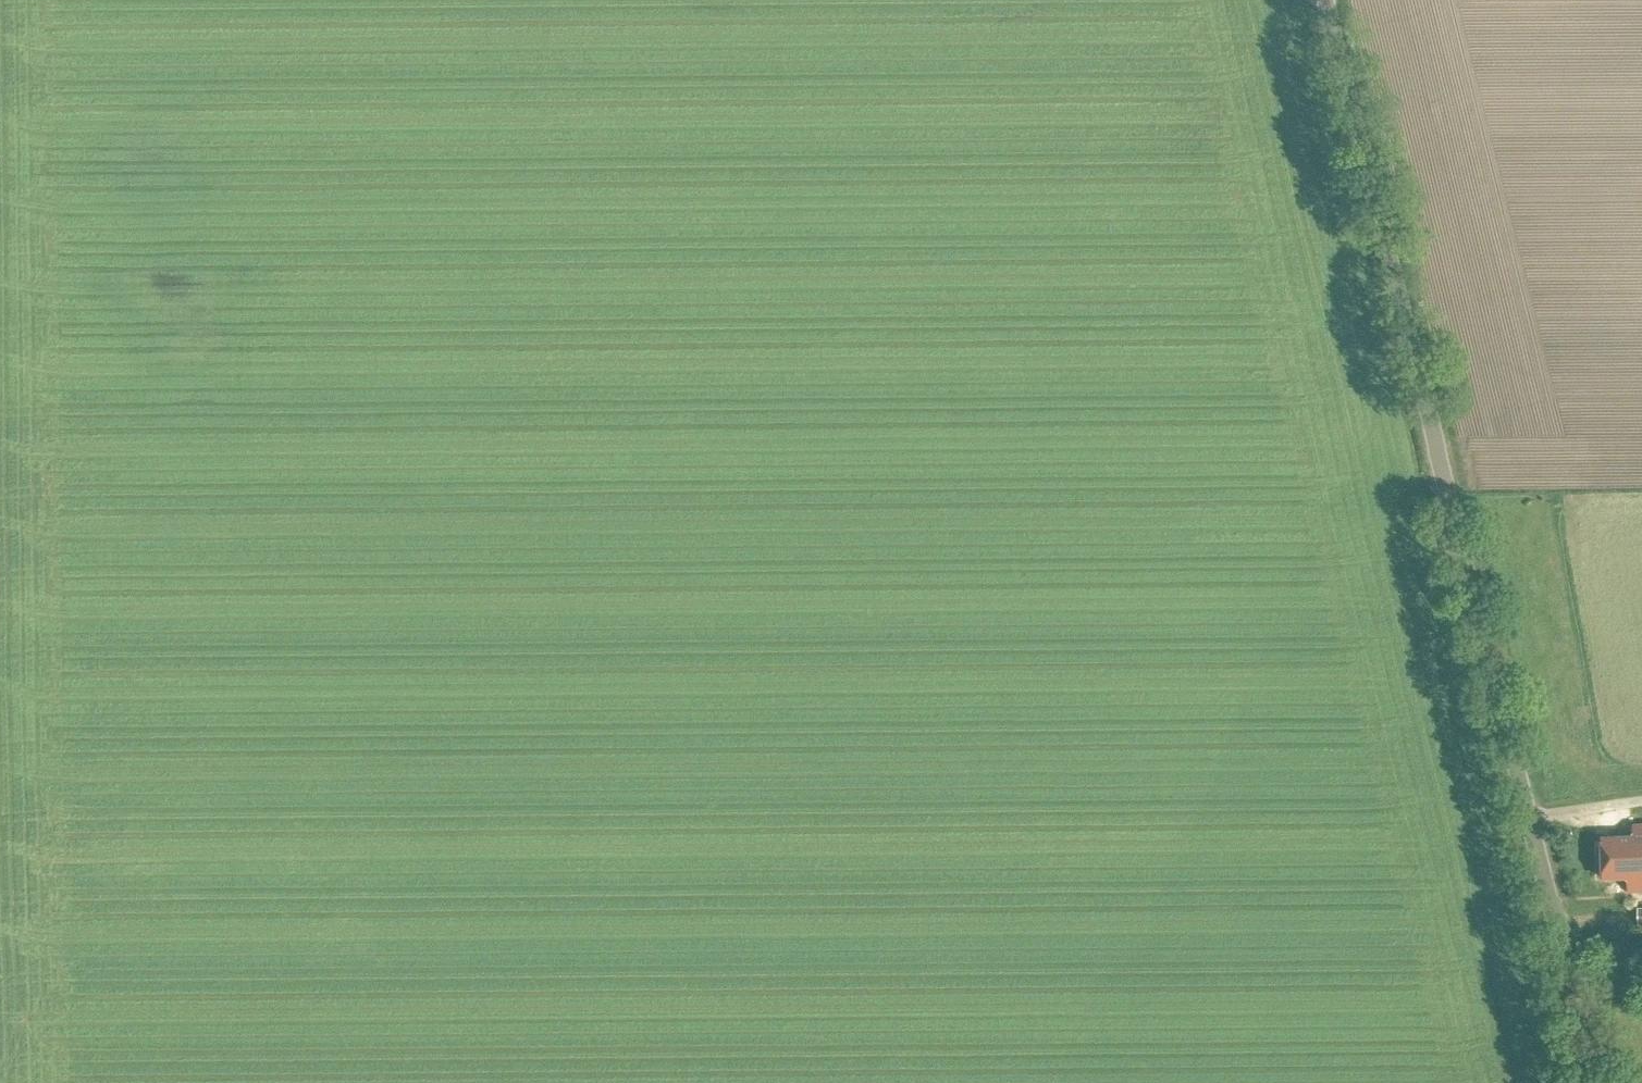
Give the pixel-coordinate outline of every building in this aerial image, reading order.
[(1641,894),(1641,826),(1635,826),(1636,838),(1603,840),(1605,880),(1628,879),(1629,894),(1641,894)]
